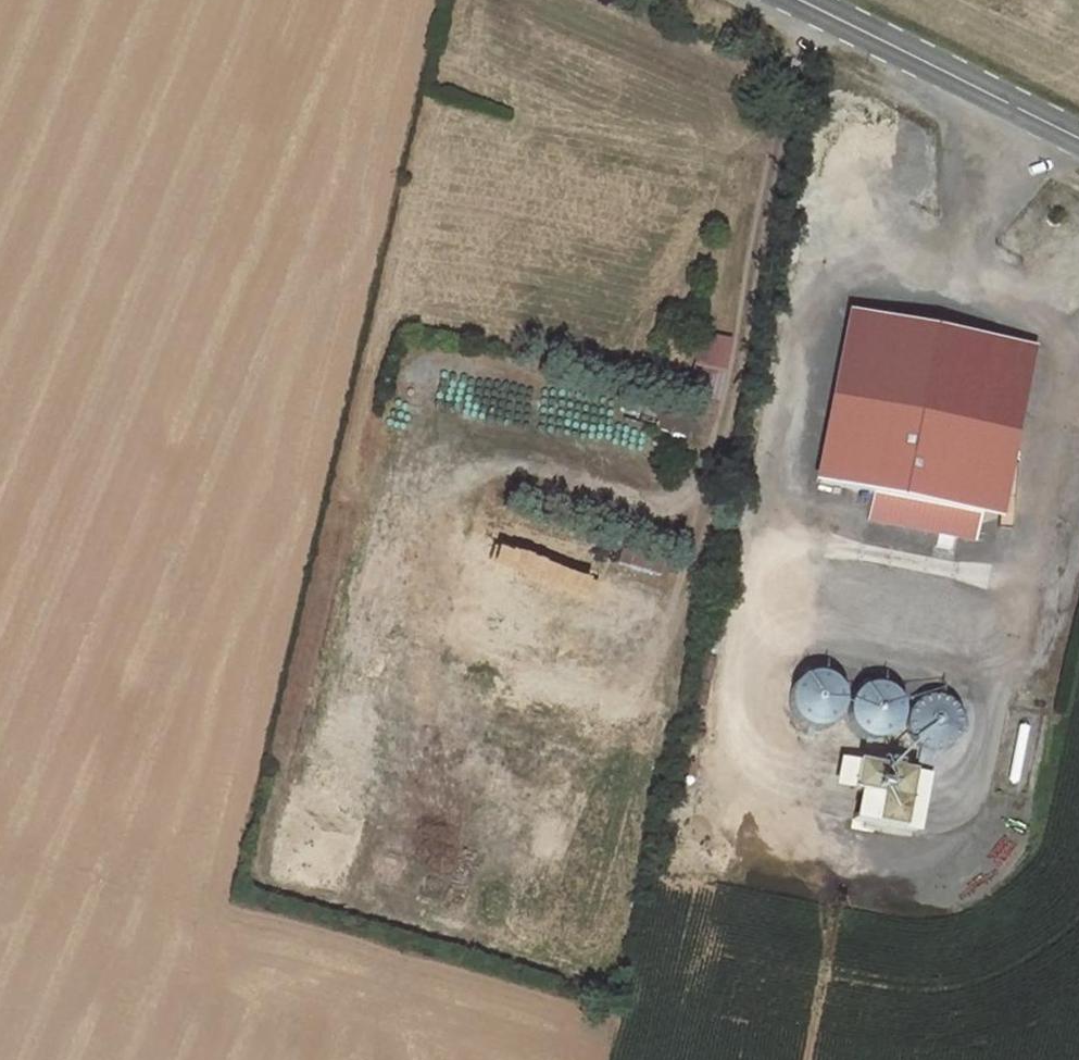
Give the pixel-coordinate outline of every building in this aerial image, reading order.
[(1035,347),(851,311),(820,476),(875,486),(981,506),(1004,511),(1035,347)] [(685,392),(716,399),(731,337),(700,330),(685,392)] [(981,506),(875,486),(868,519),(974,540),(981,506)] [(811,665),(781,698),(813,727),(843,694),(811,665)] [(880,737),(896,691),(853,676),(837,722),(880,737)] [(922,702),(902,735),(927,749),(947,716),(922,702)] [(845,819),(916,830),(926,768),(835,753),(830,784),(850,787),(845,819)]
